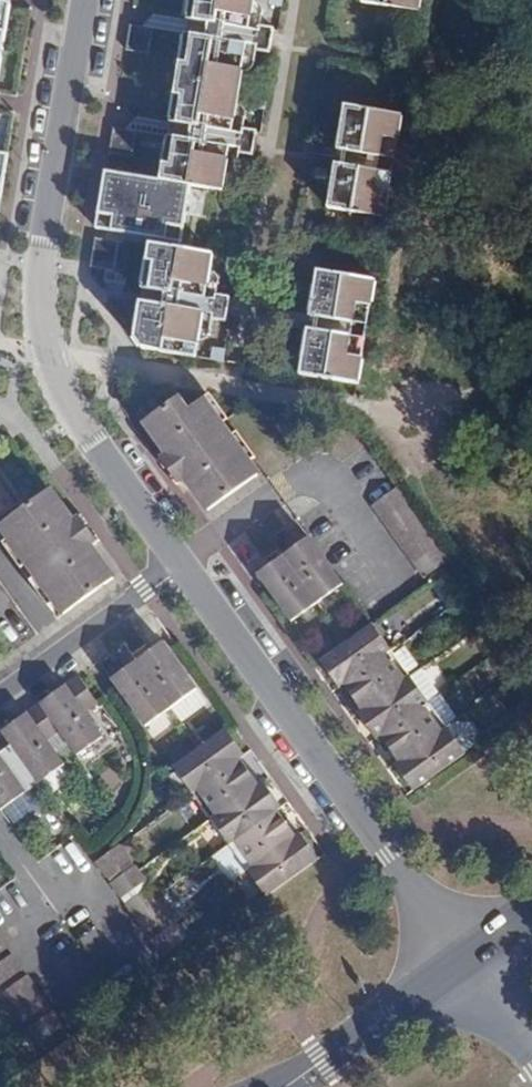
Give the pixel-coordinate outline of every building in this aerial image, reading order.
[(255,0),(191,0),(188,19),(249,29),(247,36),(266,39),(268,27),(251,24),(255,0)] [(422,0),(362,0),(362,2),(420,12),(422,0)] [(9,6),(0,4),(0,60),(9,6)] [(131,25),(127,50),(150,53),(153,28),(131,25)] [(247,43),(185,33),(171,122),(232,132),(231,139),(249,143),(251,130),(234,127),(247,43)] [(256,85),(254,96),(267,98),(269,87),(268,87),(256,85)] [(267,98),(254,96),(253,107),(265,109),(266,109),(267,98)] [(399,140),(403,114),(345,105),(338,149),(380,156),(383,137),(399,140)] [(115,127),(110,153),(133,156),(137,131),(115,127)] [(168,136),(161,180),(191,185),(223,191),(223,190),(230,147),(168,136)] [(386,217),(390,193),(375,190),(378,170),(336,163),(328,208),(386,217)] [(191,185),(161,180),(115,173),(105,229),(181,242),(191,185)] [(238,194),(251,196),(253,183),(252,183),(240,181),(238,192),(238,194)] [(96,237),(92,267),(126,272),(127,273),(132,243),(96,237)] [(225,296),(206,293),(213,255),(213,254),(151,244),(150,245),(148,261),(143,288),(205,298),(203,306),(222,309),(225,296)] [(238,271),(239,271),(241,259),(228,257),(228,258),(226,269),(238,271)] [(372,305),(376,280),(318,271),(311,315),(353,322),(356,303),(372,305)] [(136,335),(135,337),(143,348),(196,356),(203,312),(141,302),(136,335)] [(301,374),(359,383),(363,359),(348,356),(351,336),(308,329),(301,373),(301,374)] [(211,359),(224,361),(225,360),(226,349),(225,349),(213,347),(211,359)] [(259,474),(208,405),(203,398),(197,403),(187,410),(180,399),(178,397),(175,399),(145,421),(168,452),(163,456),(160,458),(179,483),(181,481),(186,478),(209,510),(259,474)] [(73,520),(50,488),(21,510),(0,524),(0,530),(60,615),(114,578),(91,546),(73,520)] [(384,520),(408,502),(397,488),(373,505),(384,520)] [(384,520),(394,534),(418,516),(408,502),(384,520)] [(81,514),(73,520),(91,546),(100,540),(99,538),(98,536),(81,514)] [(394,534),(404,548),(429,531),(418,516),(394,534)] [(404,548),(414,562),(439,545),(429,531),(404,548)] [(284,555),(318,602),(344,584),(309,536),(309,537),(284,555)] [(425,577),(449,560),(439,545),(414,562),(425,577)] [(258,573),(265,583),(292,621),(317,603),(318,602),(284,555),(258,573)] [(347,643),(321,661),(322,662),(340,687),(344,684),(392,649),(373,624),(347,643)] [(189,679),(170,651),(163,641),(137,660),(164,697),(189,679)] [(392,649),(344,684),(362,709),(362,710),(410,675),(392,649)] [(163,697),(164,697),(137,660),(136,660),(111,678),(119,688),(117,690),(137,716),(163,697)] [(69,691),(44,710),(60,731),(77,755),(103,737),(87,713),(98,703),(78,675),(65,685),(69,691)] [(362,710),(358,713),(377,739),(381,736),(429,701),(420,688),(410,675),(362,710)] [(196,688),(189,679),(164,697),(171,706),(196,688)] [(65,685),(40,703),(44,710),(69,691),(65,685)] [(171,706),(164,697),(163,697),(137,716),(144,726),(170,707),(171,706)] [(399,762),(448,727),(447,727),(430,702),(429,701),(381,736),(399,761),(399,762)] [(40,703),(27,712),(32,719),(46,740),(60,731),(44,710),(40,703)] [(27,712),(2,731),(7,737),(32,719),(27,712)] [(32,719),(7,737),(22,758),(39,782),(63,764),(46,740),(32,719)] [(414,790),(466,753),(466,752),(448,727),(399,762),(395,765),(396,766),(414,790)] [(222,733),(240,758),(245,755),(226,730),(222,733)] [(0,732),(0,755),(8,767),(22,758),(7,737),(2,731),(0,732)] [(222,733),(200,748),(174,767),(191,793),(196,790),(240,758),(222,733)] [(0,809),(26,791),(8,767),(0,755),(0,808),(0,809)] [(211,819),(259,784),(258,784),(240,758),(196,790),(214,816),(210,819),(211,819)] [(277,809),(277,810),(282,807),(264,781),(259,784),(277,809)] [(228,845),(233,842),(277,810),(277,809),(259,784),(211,819),(228,845)] [(233,842),(252,867),(297,836),(277,810),(233,842)] [(297,836),(315,861),(320,858),(302,832),(297,836)] [(252,867),(248,871),(266,896),(315,861),(297,836),(252,867)] [(96,862),(107,877),(131,859),(121,844),(114,849),(96,862)] [(111,882),(122,898),(146,880),(139,870),(135,865),(111,882)] [(137,918),(161,901),(158,896),(151,886),(126,903),(137,918)] [(137,918),(147,933),(172,916),(161,901),(137,918)] [(188,936),(176,922),(152,939),(162,954),(188,936)] [(8,948),(0,936),(0,953),(8,948)] [(23,969),(12,953),(0,961),(0,986),(23,969)] [(3,992),(10,1002),(14,1007),(38,990),(28,975),(3,992)] [(25,1023),(49,1004),(38,990),(14,1007),(25,1023)] [(38,1045),(64,1026),(53,1010),(27,1029),(38,1045)]
